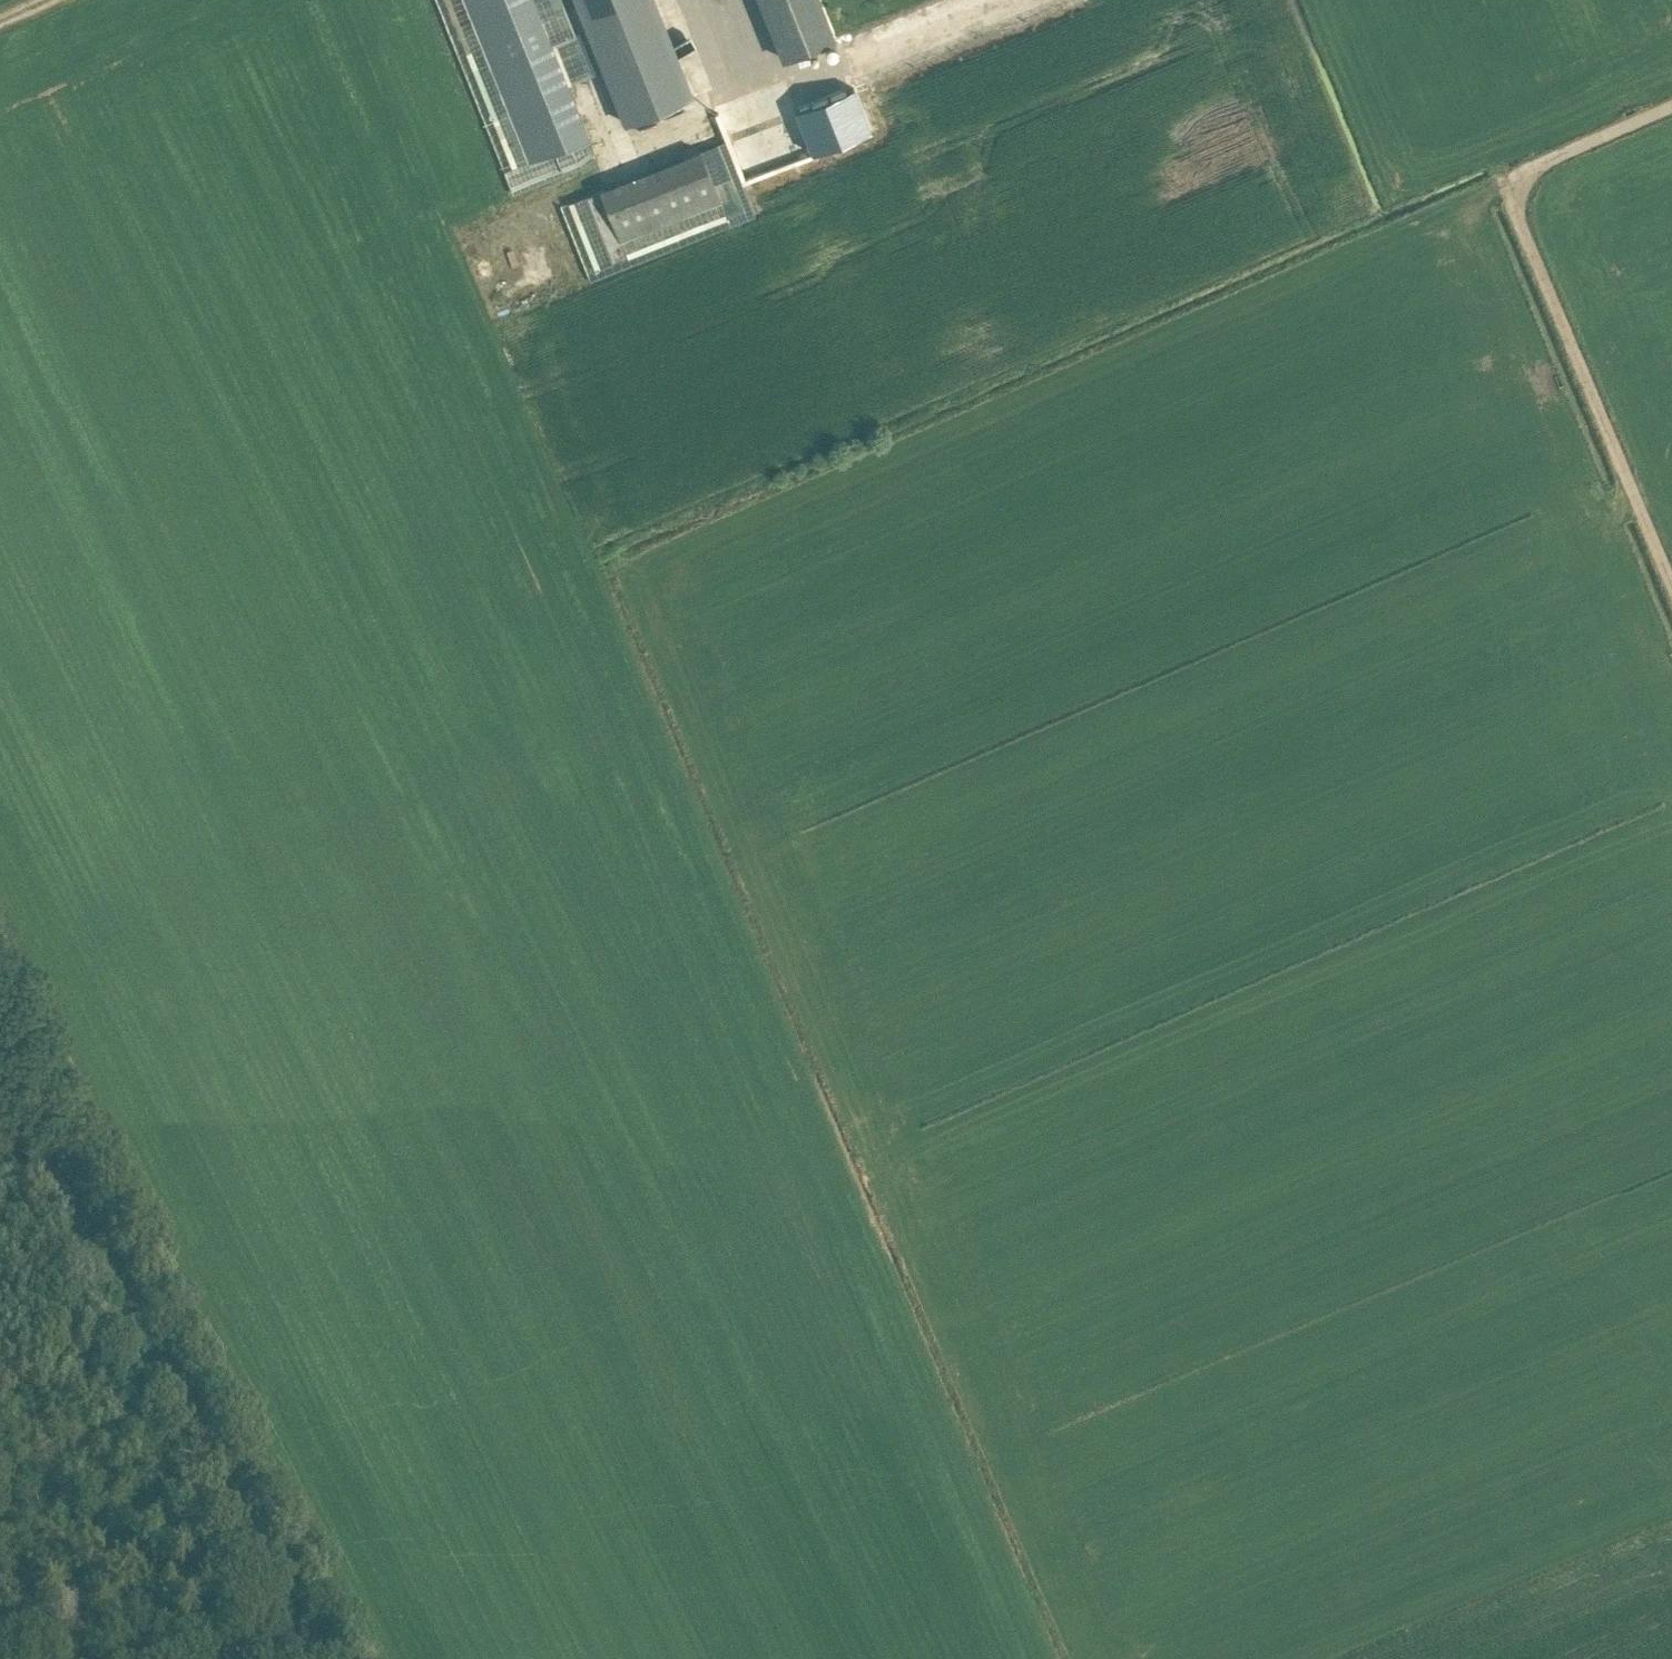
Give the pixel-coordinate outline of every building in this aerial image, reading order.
[(505,167),(511,182),(593,150),(536,0),(467,0),(528,159),(505,167)] [(656,0),(577,0),(618,104),(687,77),(656,0)] [(821,0),(762,0),(785,56),(835,36),(821,0)] [(795,108),(822,176),(835,171),(831,160),(847,154),(842,141),(874,129),(856,84),(795,108)] [(774,160),(792,154),(781,122),(760,130),(761,131),(750,135),(757,154),(770,150),(774,160)] [(709,151),(563,195),(586,273),(733,228),(709,151)]
